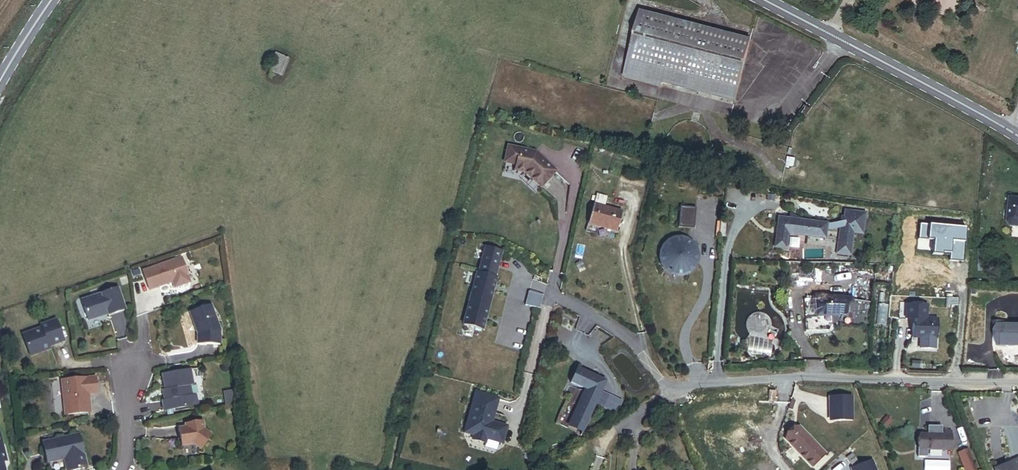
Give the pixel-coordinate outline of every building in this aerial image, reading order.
[(663,73),(738,92),(750,40),(639,13),(627,64),(663,73)] [(300,68),(286,62),(280,79),(293,85),(300,68)] [(663,73),(627,64),(623,81),(659,90),(660,86),(663,73)] [(738,92),(663,73),(660,86),(735,104),(738,92)] [(571,174),(551,155),(535,152),(534,156),(523,154),(520,164),(532,167),(530,173),(541,175),(556,190),(571,174)] [(614,210),(616,202),(610,200),(608,208),(614,210)] [(1012,203),(1009,229),(1013,233),(1017,233),(1017,204),(1012,203)] [(630,236),(636,216),(614,210),(608,208),(602,227),(630,236)] [(785,216),(781,246),(791,247),(793,233),(829,238),(830,230),(845,228),(842,251),(845,252),(845,254),(855,256),(858,233),(868,234),(870,213),(860,212),(859,216),(840,221),(822,221),(804,216),(796,212),(795,217),(785,216)] [(701,257),(700,251),(696,246),(692,242),(685,240),(679,240),(674,242),(669,247),(666,252),(665,258),(667,264),(670,270),(675,273),(681,275),(687,275),(693,273),(697,269),(700,263),(701,257)] [(495,331),(508,278),(507,278),(513,252),(495,247),(488,274),(487,273),(473,326),(495,331)] [(193,281),(185,257),(147,271),(153,289),(176,281),(178,287),(193,281)] [(128,309),(122,288),(85,300),(92,320),(112,313),(112,314),(128,309)] [(840,303),(807,304),(809,334),(819,334),(819,329),(829,329),(829,327),(838,326),(869,330),(873,307),(840,303)] [(211,306),(190,314),(198,335),(198,344),(220,344),(220,330),(211,306)] [(43,328),(24,335),(32,356),(51,349),(50,347),(65,341),(57,320),(42,326),(43,328)] [(917,341),(942,343),(943,324),(918,322),(917,341)] [(1007,343),(1017,344),(1017,324),(1009,323),(1007,343)] [(197,369),(169,375),(172,389),(169,389),(171,400),(168,400),(170,410),(204,404),(202,394),(198,395),(196,385),(199,384),(197,369)] [(591,424),(609,386),(606,385),(608,381),(582,369),(575,383),(591,392),(579,418),(591,424)] [(100,393),(98,377),(64,382),(69,416),(94,412),(91,394),(100,393)] [(514,427),(499,423),(505,399),(482,393),(471,434),(483,437),(483,441),(493,443),(494,440),(510,444),(514,427)] [(856,421),(855,399),(834,400),(834,422),(856,421)] [(587,432),(591,424),(579,418),(574,426),(587,432)] [(182,447),(194,445),(201,450),(211,435),(204,431),(202,422),(189,424),(189,428),(179,429),(182,447)] [(791,446),(805,432),(802,429),(788,443),(791,446)] [(805,432),(791,446),(814,469),(817,469),(830,457),(805,432)] [(923,451),(952,453),(953,432),(940,432),(940,437),(924,436),(923,451)] [(43,443),(48,463),(64,459),(66,469),(77,469),(86,468),(78,435),(43,443)] [(959,456),(964,469),(975,469),(968,453),(959,456)] [(856,469),(877,469),(874,462),(856,469)]
